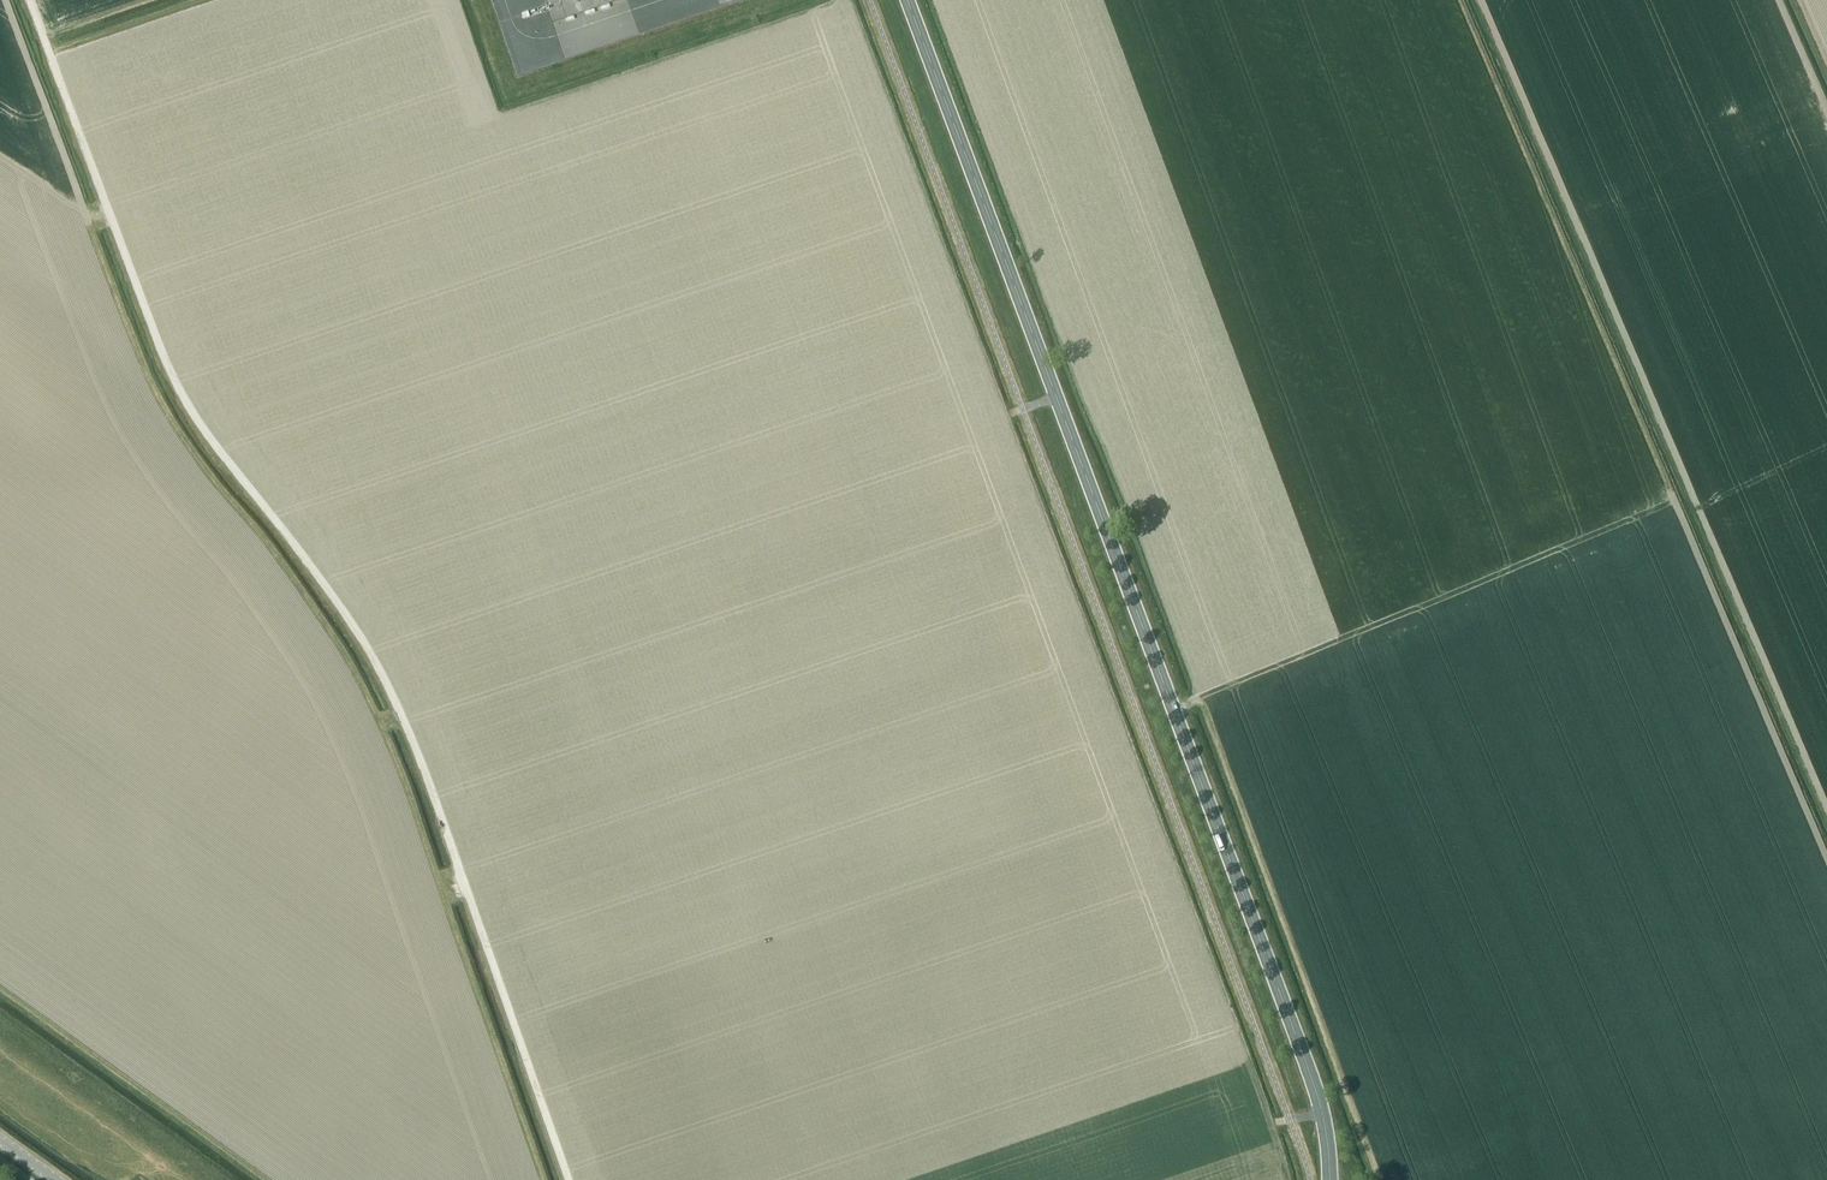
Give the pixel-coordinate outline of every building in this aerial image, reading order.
[(562,37),(565,52),(648,38),(624,32),(624,29),(622,37),(614,36),(616,28),(618,28),(595,22),(577,25),(576,19),(567,17),(566,24),(566,27),(572,28),(565,29),(561,28),(560,21),(557,20),(558,29),(578,34),(562,37)]
